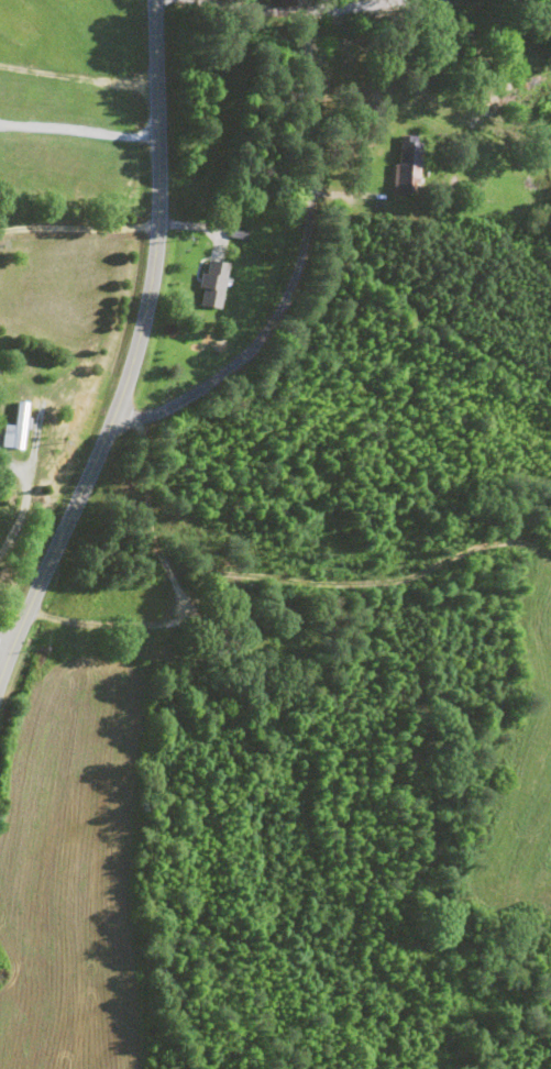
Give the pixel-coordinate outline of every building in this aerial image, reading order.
[(450,0),(422,0),(422,8),(450,8),(450,0)] [(396,196),(419,197),(421,138),(398,138),(396,196)] [(223,311),(228,265),(204,262),(199,308),(223,311)] [(31,403),(18,401),(14,427),(5,426),(2,448),(24,451),(31,403)]
